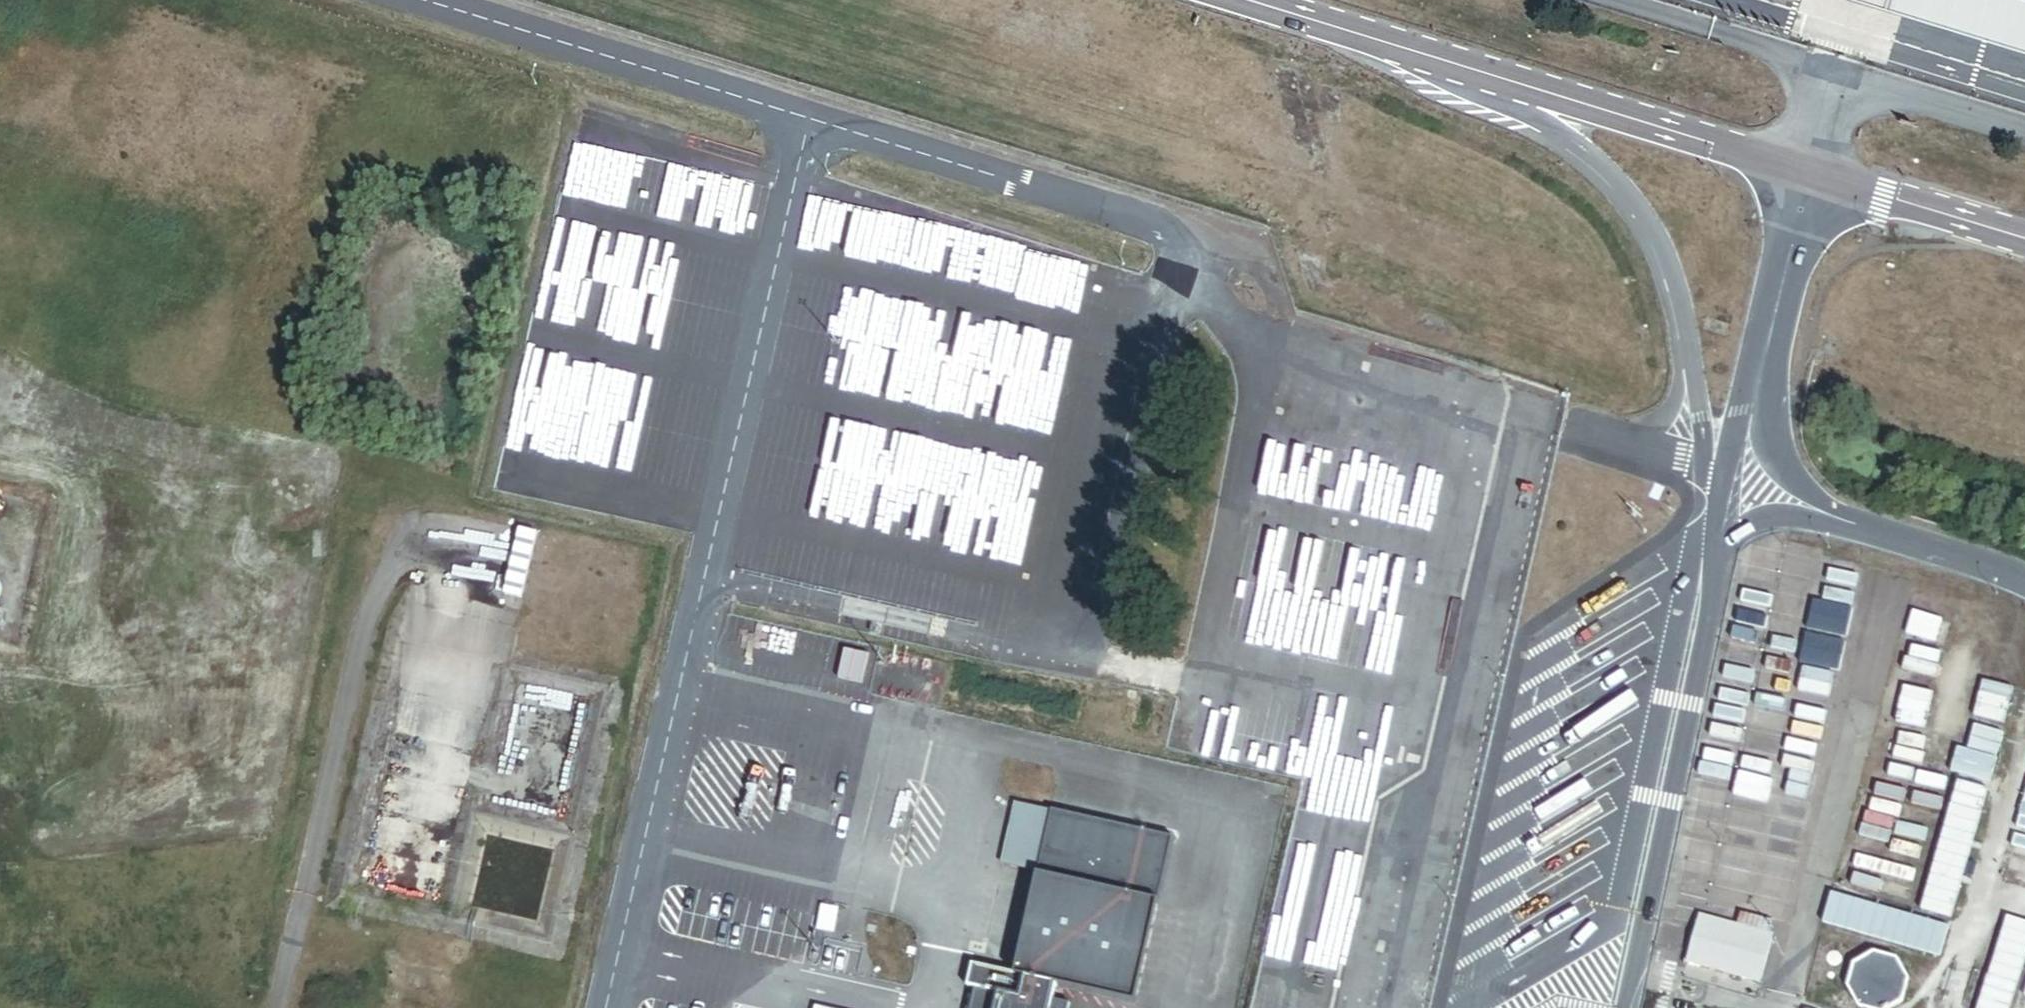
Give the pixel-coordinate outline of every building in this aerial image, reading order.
[(2011,0),(1846,0),(2024,55),(2024,4),(2011,0)] [(1173,835),(1016,802),(1003,863),(1040,871),(1020,971),(1057,980),(1140,996),(1173,835)] [(1772,934),(1699,914),(1687,957),(1761,977),(1772,934)] [(1874,948),(1853,959),(1846,983),(1858,1004),(1872,1007),(1885,1007),(1902,999),(1909,975),(1897,954),(1874,948)] [(1071,1001),(1053,997),(1057,980),(1020,971),(974,961),(969,985),(977,986),(972,1007),(1069,1007),(1071,1001)]
